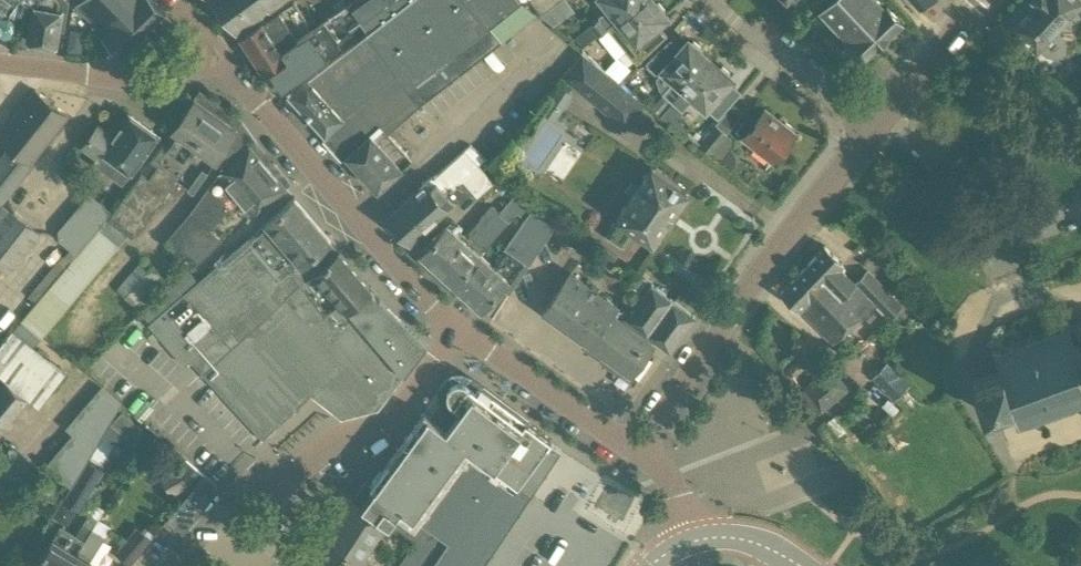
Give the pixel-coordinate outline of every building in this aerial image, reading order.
[(13,0),(0,0),(0,19),(13,0)] [(34,1),(27,40),(32,41),(34,43),(39,44),(43,43),(56,45),(59,29),(64,30),(69,1),(68,0),(36,0),(34,1)] [(153,0),(74,0),(106,34),(104,36),(120,54),(164,11),(153,0)] [(237,29),(277,0),(215,0),(237,29)] [(312,27),(295,0),(293,0),(264,19),(263,18),(240,34),(264,70),(286,56),(281,48),(312,27)] [(264,70),(276,89),(366,23),(364,20),(366,19),(352,0),(312,27),(281,48),(286,56),(264,70)] [(501,41),(490,26),(520,3),(518,0),(408,0),(290,93),(289,94),(325,135),(330,131),(349,152),(381,126),(388,132),(421,102),(501,41)] [(366,19),(391,0),(352,0),(366,19)] [(539,13),(558,0),(531,0),(539,13)] [(566,0),(558,0),(539,13),(552,24),(572,9),(566,0)] [(611,8),(592,22),(600,33),(608,27),(619,17),(618,17),(639,0),(605,0),(611,8)] [(608,27),(636,62),(666,34),(656,23),(665,15),(652,0),(639,0),(618,17),(619,17),(608,27)] [(862,58),(901,21),(886,5),(884,6),(878,0),(830,0),(820,9),(848,39),(846,41),(862,58)] [(1018,12),(1022,16),(1011,27),(1036,50),(1047,60),(1061,45),(1050,35),(1080,3),(1080,4),(1080,0),(1029,0),(1018,12)] [(672,102),(709,60),(687,41),(680,49),(669,39),(645,62),(659,75),(663,70),(674,80),(662,93),(672,102)] [(563,76),(625,126),(643,103),(581,53),(563,76)] [(709,60),(672,102),(681,110),(693,97),(705,107),(730,78),(709,60)] [(561,108),(571,93),(560,86),(550,101),(561,108)] [(0,134),(0,140),(15,152),(30,164),(68,116),(48,101),(35,90),(0,134)] [(194,98),(173,128),(193,142),(215,113),(194,98)] [(747,116),(736,130),(744,136),(743,137),(774,161),(795,133),(764,109),(754,122),(747,116)] [(108,173),(144,123),(129,111),(113,133),(98,123),(83,144),(98,155),(93,162),(108,173)] [(214,158),(236,128),(215,113),(193,142),(214,158)] [(159,134),(144,123),(108,173),(123,184),(159,134)] [(736,140),(715,123),(699,143),(720,160),(736,140)] [(381,126),(349,152),(346,155),(377,189),(411,158),(411,157),(388,132),(381,126)] [(173,128),(168,134),(106,218),(127,234),(132,237),(175,177),(191,189),(214,158),(193,142),(173,128)] [(234,204),(273,171),(250,144),(223,169),(211,184),(191,213),(165,239),(193,266),(222,239),(210,228),(231,207),(234,204)] [(387,215),(410,242),(430,225),(428,224),(447,207),(446,206),(454,199),(462,209),(494,181),(479,164),(485,158),(470,144),(433,178),(432,176),(387,215)] [(15,152),(0,171),(0,206),(1,207),(3,208),(8,202),(35,168),(30,164),(15,152)] [(635,230),(653,242),(686,190),(651,166),(636,188),(630,184),(624,192),(630,196),(605,235),(623,248),(635,230)] [(273,171),(234,204),(247,219),(286,186),(273,171)] [(499,211),(520,188),(503,173),(483,195),(492,204),(466,234),(449,219),(442,227),(419,253),(450,281),(477,250),(480,252),(494,237),(509,220),(499,211)] [(477,250),(450,281),(481,308),(501,286),(500,287),(510,292),(557,221),(520,188),(499,211),(509,220),(494,237),(506,245),(494,264),(494,265),(480,252),(477,250)] [(92,192),(89,196),(56,235),(69,247),(28,296),(35,302),(106,218),(112,210),(92,192)] [(265,223),(198,281),(150,321),(149,323),(184,365),(190,360),(330,240),(331,239),(295,196),(264,222),(265,223)] [(0,229),(0,261),(11,269),(14,266),(42,230),(16,209),(0,229)] [(35,302),(21,319),(21,320),(20,319),(0,344),(0,375),(39,407),(66,374),(34,347),(119,245),(118,244),(127,234),(106,218),(35,302)] [(494,237),(480,252),(494,265),(494,264),(506,245),(494,237)] [(338,249),(330,240),(190,360),(202,373),(201,373),(202,374),(203,373),(262,437),(261,438),(262,440),(311,393),(342,416),(377,407),(404,372),(427,342),(379,296),(378,297),(370,288),(371,286),(339,249),(338,249)] [(824,245),(796,275),(814,292),(821,285),(839,298),(853,284),(838,268),(842,264),(824,245)] [(617,256),(602,246),(594,256),(608,268),(617,256)] [(150,321),(198,281),(197,280),(197,279),(185,263),(184,264),(183,264),(182,266),(159,247),(146,261),(143,258),(135,267),(133,265),(114,286),(141,311),(149,321),(150,320),(150,321)] [(591,343),(612,312),(617,305),(570,272),(544,310),(591,343)] [(866,272),(853,284),(874,306),(887,294),(866,272)] [(639,291),(647,281),(639,275),(631,286),(639,291)] [(814,292),(796,275),(781,291),(832,344),(872,304),(874,306),(853,284),(839,298),(821,285),(814,292)] [(670,349),(695,315),(652,284),(628,317),(652,336),(670,349)] [(653,340),(612,312),(591,343),(621,364),(631,371),(653,340)] [(1080,320),(1068,324),(1066,319),(1063,320),(1065,325),(1049,331),(1047,326),(1044,328),(1045,333),(1032,337),(1030,333),(1027,334),(1029,338),(1014,344),(1012,339),(1010,340),(1012,345),(996,351),(991,348),(989,351),(993,353),(999,370),(970,380),(981,411),(1004,403),(1005,405),(1009,404),(1010,407),(999,411),(1004,424),(1015,420),(1015,422),(1014,427),(1017,429),(1019,425),(1035,420),(1036,423),(1039,422),(1038,418),(1052,413),(1053,417),(1056,416),(1055,412),(1069,407),(1070,410),(1074,409),(1072,405),(1080,402),(1080,321),(1080,320)] [(877,372),(899,394),(915,379),(893,356),(877,372)] [(813,414),(844,389),(835,377),(826,384),(819,375),(796,393),(813,414)] [(27,399),(28,398),(4,378),(0,383),(0,431),(27,399)] [(386,523),(415,540),(398,565),(485,565),(483,564),(530,495),(561,450),(549,441),(551,438),(478,385),(475,389),(466,382),(464,381),(463,381),(461,380),(459,380),(457,380),(455,381),(454,381),(452,382),(451,383),(450,384),(449,385),(448,386),(447,388),(447,390),(447,391),(447,394),(447,396),(448,398),(449,399),(450,401),(451,402),(453,403),(437,421),(424,411),(369,486),(364,483),(353,500),(386,523)] [(44,465),(70,487),(121,403),(101,386),(65,428),(71,433),(44,465)] [(133,439),(142,428),(121,410),(113,422),(133,439)] [(62,500),(79,511),(105,470),(87,459),(62,500)] [(169,473),(180,492),(197,481),(195,477),(201,474),(199,470),(192,463),(188,466),(186,463),(169,473)] [(179,528),(217,483),(216,482),(215,483),(204,474),(167,518),(168,519),(179,528)] [(34,497),(55,503),(61,483),(40,478),(34,497)] [(386,523),(353,500),(351,498),(340,491),(334,501),(346,510),(339,520),(372,543),(385,523),(386,523)] [(326,526),(319,535),(358,563),(372,543),(339,520),(332,530),(326,526)] [(92,528),(83,523),(76,536),(60,526),(36,565),(69,565),(92,528)] [(116,551),(131,563),(152,538),(137,526),(116,551)] [(69,565),(98,565),(89,561),(105,536),(92,528),(69,565)] [(319,535),(313,544),(318,548),(311,559),(317,563),(317,562),(323,565),(357,565),(358,563),(319,535)]
